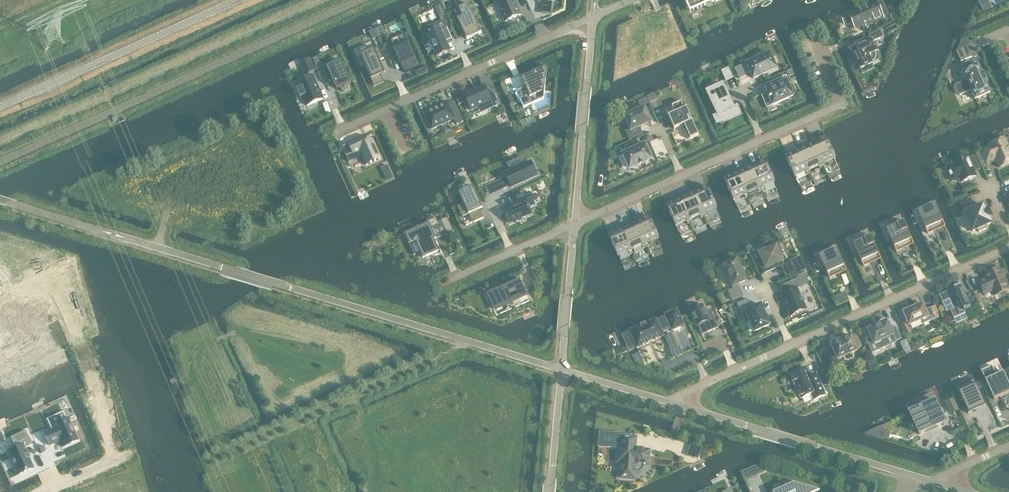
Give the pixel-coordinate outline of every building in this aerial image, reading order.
[(514,0),(495,0),(505,22),(521,15),(514,0)] [(532,11),(543,6),(543,1),(553,2),(553,0),(527,0),(532,11)] [(690,12),(715,1),(716,2),(720,0),(685,0),(690,12)] [(979,1),(984,11),(991,8),(987,0),(981,0),(979,1)] [(884,19),(876,2),(849,14),(848,13),(840,16),(844,25),(852,22),(855,30),(872,22),(873,23),(884,19)] [(481,33),(469,4),(460,8),(464,16),(458,19),(460,24),(456,25),(455,25),(461,38),(462,37),(461,36),(465,35),(467,40),(481,33)] [(440,5),(434,8),(440,19),(445,17),(440,5)] [(893,20),(902,16),(900,10),(891,14),(893,20)] [(444,21),(425,29),(437,57),(450,52),(446,42),(452,39),(444,21)] [(639,30),(630,34),(634,42),(631,43),(635,51),(646,46),(647,47),(655,44),(657,49),(665,45),(666,49),(670,47),(671,48),(683,43),(675,25),(660,31),(657,23),(648,27),(647,24),(638,28),(639,30)] [(896,24),(887,28),(889,33),(898,30),(896,24)] [(376,30),(370,33),(374,40),(379,38),(376,30)] [(872,63),(881,59),(873,42),(883,37),(880,31),(869,36),(872,41),(852,50),(860,69),(872,64),(872,63)] [(406,34),(390,40),(394,49),(393,50),(400,65),(401,64),(405,73),(420,66),(406,34)] [(385,72),(379,61),(384,58),(379,47),(361,55),(372,78),(385,72)] [(962,49),(956,51),(961,62),(967,59),(962,49)] [(776,68),(770,53),(762,57),(760,53),(752,56),(754,60),(747,64),(747,65),(743,67),(742,65),(735,69),(740,79),(747,76),(746,74),(750,72),(753,79),(762,75),(763,75),(763,74),(767,73),(767,72),(776,68)] [(317,57),(312,59),(316,66),(321,64),(317,57)] [(305,74),(315,70),(310,59),(300,63),(305,74)] [(330,62),(322,66),(328,80),(332,79),(336,89),(351,83),(342,62),(341,61),(332,65),(330,62)] [(990,93),(986,83),(987,82),(983,73),(982,74),(977,64),(973,66),(972,62),(969,61),(965,63),(964,66),(964,68),(962,69),(963,71),(962,71),(966,81),(955,86),(954,89),(957,94),(959,95),(960,95),(971,90),(975,100),(990,93)] [(544,92),(547,67),(523,77),(526,83),(524,84),(525,85),(515,89),(516,90),(517,93),(521,102),(522,101),(543,92),(544,92)] [(732,78),(728,69),(722,71),(727,80),(732,78)] [(323,99),(313,75),(297,82),(299,89),(297,90),(300,98),(303,97),(307,106),(323,99)] [(793,96),(787,82),(788,81),(786,76),(772,82),(773,87),(766,90),(773,105),(793,96)] [(484,85),(464,94),(465,96),(467,101),(471,110),(491,101),(494,108),(497,106),(500,105),(493,91),(488,94),(484,85)] [(733,108),(722,85),(707,92),(718,115),(721,114),(725,122),(741,114),(737,106),(733,108)] [(655,93),(647,97),(649,102),(658,99),(655,93)] [(465,96),(457,100),(459,105),(467,101),(465,96)] [(646,98),(639,101),(641,106),(648,103),(646,98)] [(699,135),(683,101),(672,106),(675,113),(668,116),(674,129),(683,126),(689,140),(699,135)] [(448,102),(424,113),(431,129),(454,119),(457,125),(464,122),(455,102),(449,104),(448,102)] [(644,107),(624,117),(630,130),(625,132),(628,140),(642,133),(640,127),(648,124),(651,122),(650,121),(644,107)] [(380,159),(371,138),(363,141),(361,138),(349,143),(351,149),(344,152),(348,162),(362,156),(366,165),(380,159)] [(835,159),(826,138),(825,138),(812,144),(823,168),(827,167),(825,163),(834,159),(835,159)] [(977,153),(981,163),(986,161),(987,163),(995,159),(999,168),(1008,163),(1008,149),(1005,140),(1004,138),(989,145),(990,147),(982,150),(982,151),(977,153)] [(652,159),(645,144),(636,148),(634,142),(624,147),(627,152),(622,154),(629,170),(638,166),(639,166),(639,165),(642,164),(643,164),(644,164),(643,163),(652,159)] [(823,168),(812,144),(799,150),(809,170),(818,166),(820,170),(823,168)] [(809,170),(799,150),(786,156),(795,177),(796,176),(805,172),(806,176),(810,174),(809,170)] [(953,166),(946,169),(952,181),(959,178),(960,180),(963,178),(965,181),(968,180),(970,181),(973,179),(974,177),(976,176),(974,172),(980,169),(974,156),(968,159),(966,155),(952,162),(953,166)] [(531,161),(505,173),(512,187),(537,176),(531,161)] [(774,182),(765,161),(764,162),(751,167),(762,191),(765,190),(764,186),(772,182),(774,182)] [(762,191),(751,167),(738,173),(747,194),(757,189),(759,193),(762,191)] [(747,194),(738,173),(725,179),(724,179),(734,200),(735,199),(744,195),(745,199),(749,197),(747,194)] [(505,178),(499,181),(502,189),(509,187),(505,178)] [(464,204),(458,206),(462,217),(469,214),(473,223),(484,218),(480,210),(483,208),(481,204),(473,186),(459,193),(464,204)] [(716,208),(707,187),(706,187),(693,193),(704,217),(708,216),(706,212),(715,208),(716,208)] [(513,208),(504,212),(510,223),(531,214),(529,208),(530,208),(529,207),(534,205),(529,193),(524,195),(523,191),(514,195),(516,199),(510,202),(513,208)] [(704,217),(693,193),(680,199),(690,220),(699,215),(701,219),(704,217)] [(690,220),(680,199),(667,205),(676,226),(677,225),(686,221),(687,225),(691,223),(690,220)] [(991,223),(988,217),(991,216),(988,210),(985,211),(983,205),(964,213),(972,232),(977,229),(979,232),(987,228),(986,225),(991,223)] [(945,226),(937,208),(936,208),(935,206),(919,213),(921,217),(928,234),(934,231),(934,230),(938,229),(945,226)] [(658,238),(649,217),(648,218),(635,223),(646,247),(650,246),(648,243),(657,239),(658,238)] [(420,228),(407,234),(411,243),(417,241),(417,242),(421,252),(424,258),(428,257),(438,252),(433,240),(435,239),(436,238),(431,228),(439,225),(436,218),(419,225),(420,228)] [(442,222),(441,222),(447,234),(453,231),(453,232),(454,232),(448,218),(447,218),(447,219),(442,222)] [(646,247),(635,223),(622,229),(632,250),(641,246),(643,249),(646,247)] [(887,231),(896,252),(903,249),(902,248),(906,246),(906,247),(914,244),(905,226),(904,226),(903,224),(887,231)] [(632,250),(622,229),(609,235),(618,256),(619,255),(628,251),(630,255),(633,253),(632,250)] [(881,259),(872,240),(871,241),(870,238),(854,245),(864,266),(870,264),(870,263),(873,261),(874,262),(881,259)] [(759,263),(764,274),(775,269),(775,267),(778,266),(778,267),(781,266),(786,277),(797,272),(792,261),(784,265),(783,261),(784,261),(781,255),(783,254),(778,242),(767,247),(768,249),(759,253),(762,262),(759,263)] [(846,270),(838,252),(837,253),(836,250),(820,257),(829,278),(836,275),(835,274),(839,273),(839,274),(846,270)] [(801,257),(792,261),(797,272),(806,268),(801,257)] [(747,280),(737,259),(723,265),(726,272),(723,273),(726,281),(729,280),(732,287),(733,287),(733,289),(728,291),(732,300),(743,296),(740,289),(739,289),(737,285),(747,280)] [(1001,270),(1000,268),(985,275),(988,281),(980,284),(984,295),(992,291),(994,296),(1008,289),(1003,276),(1001,270)] [(797,278),(779,286),(783,294),(781,295),(790,316),(806,309),(803,302),(806,301),(803,294),(800,295),(797,288),(809,282),(805,273),(796,277),(797,278)] [(519,279),(487,294),(489,298),(490,298),(493,305),(492,305),(494,309),(512,301),(511,299),(508,293),(515,289),(518,296),(518,297),(519,298),(527,295),(519,279)] [(960,285),(938,295),(942,303),(949,300),(954,309),(950,310),(954,319),(965,313),(964,311),(970,308),(970,307),(975,305),(971,296),(966,298),(960,285)] [(844,293),(834,298),(837,303),(846,299),(844,293)] [(761,305),(752,309),(748,299),(737,304),(746,323),(749,321),(754,332),(770,325),(761,305)] [(910,309),(897,315),(901,324),(907,321),(909,326),(921,321),(923,324),(936,319),(935,318),(931,308),(925,310),(922,304),(915,307),(910,309)] [(718,328),(711,310),(706,312),(702,305),(690,310),(697,326),(698,325),(702,335),(718,328)] [(935,306),(931,308),(935,318),(940,316),(935,306)] [(662,332),(671,328),(672,330),(684,325),(677,309),(665,315),(666,317),(657,321),(656,319),(629,331),(630,332),(622,335),(626,343),(633,340),(637,348),(664,336),(662,332)] [(870,336),(865,338),(872,354),(896,343),(896,342),(901,339),(895,326),(890,328),(887,321),(885,320),(880,322),(880,324),(867,330),(870,336)] [(852,353),(858,350),(857,348),(860,347),(855,336),(852,337),(851,335),(831,344),(838,359),(843,357),(845,361),(848,361),(853,359),(854,356),(852,353)] [(910,345),(907,339),(898,343),(903,353),(911,349),(910,345)] [(683,354),(680,347),(670,351),(674,358),(683,354)] [(871,359),(865,362),(868,368),(874,365),(871,359)] [(1003,372),(996,375),(992,366),(981,371),(985,380),(987,384),(982,386),(987,396),(991,394),(994,399),(1008,393),(1008,385),(1003,372)] [(819,380),(816,374),(810,377),(806,368),(791,375),(801,398),(811,394),(813,400),(826,395),(822,388),(819,380)] [(827,376),(819,380),(822,388),(830,384),(827,376)] [(966,409),(968,413),(986,406),(976,384),(974,379),(957,387),(959,392),(963,402),(959,403),(963,411),(966,409)] [(944,423),(931,394),(918,399),(932,429),(944,423)] [(958,409),(954,398),(945,402),(947,408),(950,406),(952,412),(958,409)] [(932,429),(918,399),(906,405),(919,434),(932,429)] [(54,429),(44,434),(49,446),(56,443),(55,442),(59,440),(62,447),(77,441),(68,419),(52,426),(54,429)] [(881,427),(866,434),(888,440),(891,433),(881,427)] [(22,446),(6,453),(17,475),(33,468),(24,449),(32,445),(25,431),(17,435),(22,446)] [(648,466),(649,456),(645,455),(646,450),(635,449),(636,437),(623,436),(620,436),(620,434),(600,432),(598,447),(619,448),(617,463),(621,463),(620,478),(635,479),(636,473),(638,473),(640,473),(642,471),(644,470),(645,468),(645,465),(648,466)] [(87,489),(88,491),(117,491),(113,482),(101,488),(99,484),(94,487),(94,486),(87,489)] [(815,490),(794,483),(783,488),(784,491),(814,491),(815,490)]
